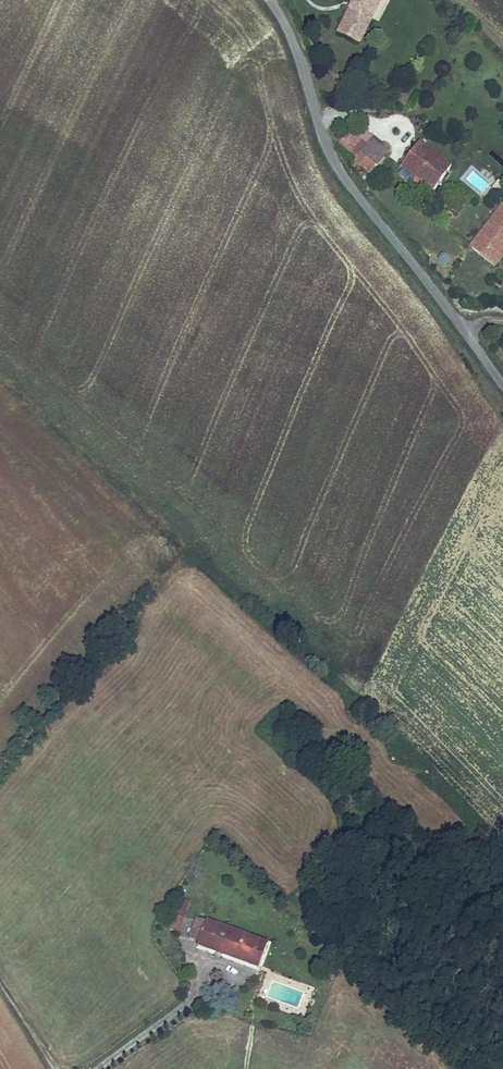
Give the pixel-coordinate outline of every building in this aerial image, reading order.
[(354,34),(377,45),(400,0),(371,0),(354,34)] [(398,151),(366,124),(349,144),(381,171),(398,151)] [(465,170),(433,144),(413,166),(446,193),(465,170)] [(483,189),(486,183),(471,173),(468,179),(483,189)] [(485,250),(502,265),(502,224),(485,250)] [(212,963),(267,984),(272,969),(279,973),(283,962),(220,939),(212,963)] [(272,969),(267,984),(274,986),(279,973),(272,969)]
